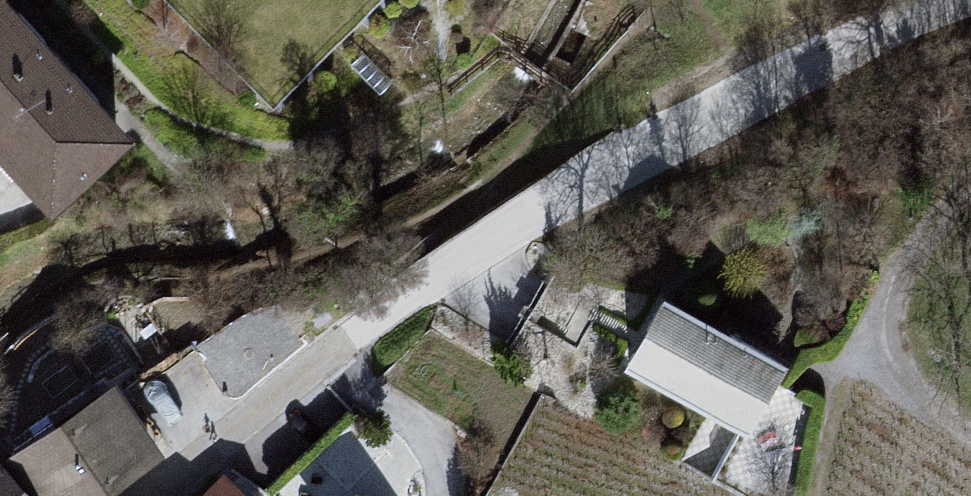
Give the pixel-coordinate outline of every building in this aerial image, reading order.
[(41,223),(127,149),(0,3),(0,175),(41,223)] [(656,303),(618,371),(739,447),(778,378),(656,303)] [(1,466),(31,495),(111,495),(166,459),(117,385),(1,466)] [(0,464),(0,495),(31,495),(1,466),(0,464)] [(359,478),(335,495),(373,495),(359,478)] [(207,495),(230,495),(220,486),(207,495)]
